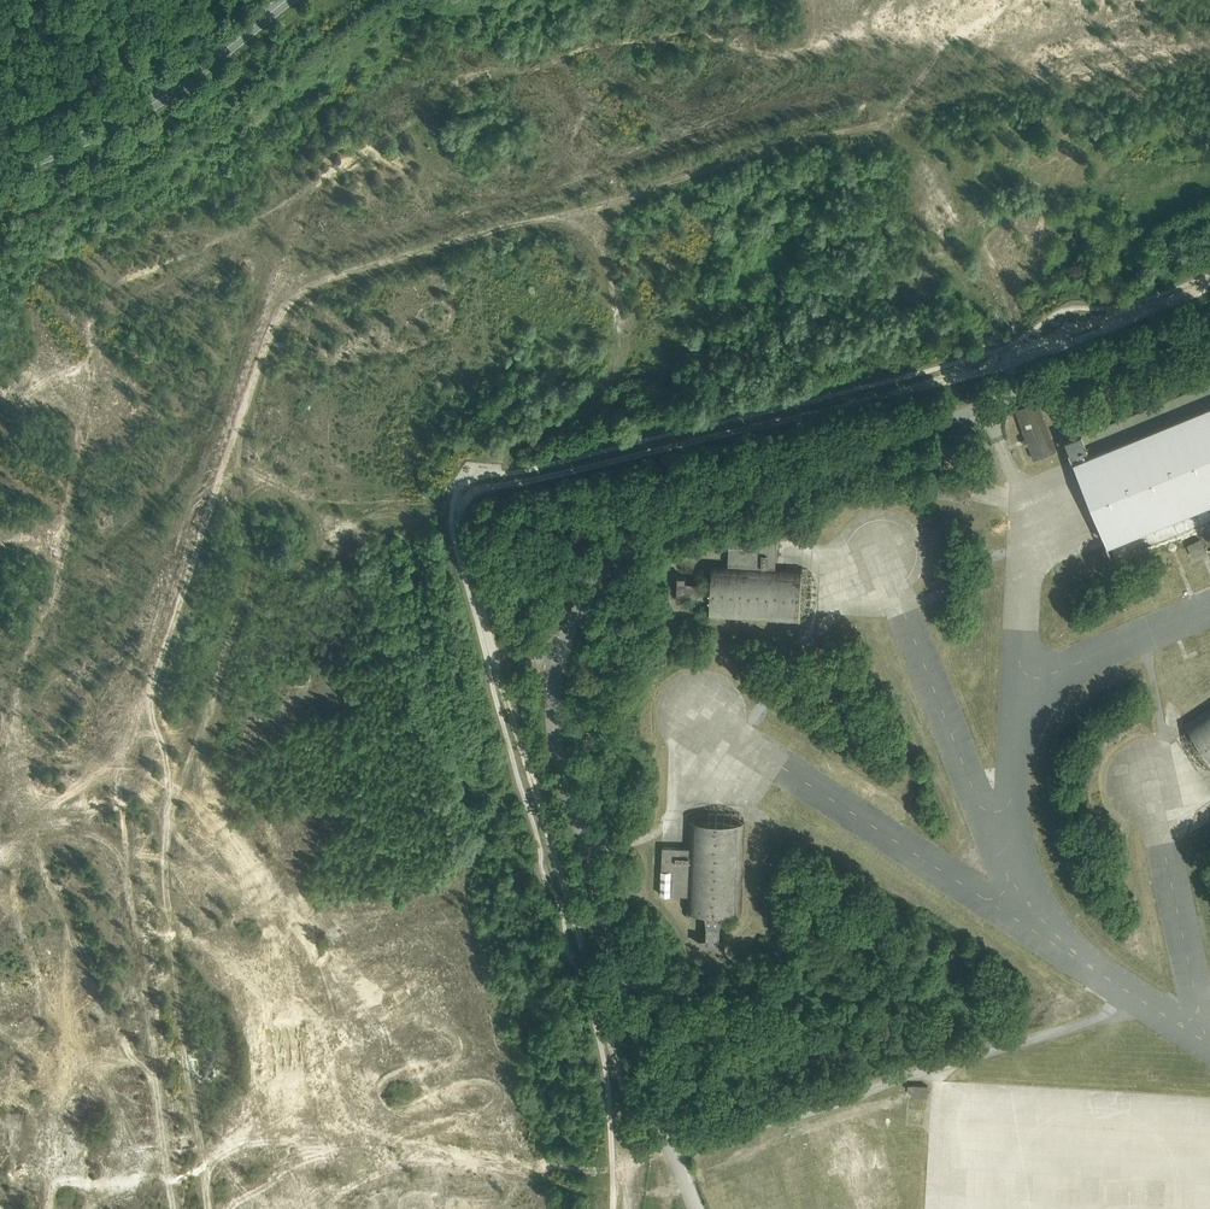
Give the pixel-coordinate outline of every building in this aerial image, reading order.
[(1154,356),(1141,361),(1143,366),(1156,361),(1154,356)] [(1082,434),(1081,433),(1066,439),(1072,453),(1074,453),(1076,458),(1074,459),(1108,543),(1110,542),(1116,556),(1209,517),(1209,382),(1082,434)] [(1037,400),(1022,406),(1021,403),(1016,405),(1017,408),(1016,408),(1027,438),(1023,440),(1025,444),(1029,443),(1035,458),(1056,451),(1037,400)] [(961,429),(949,433),(953,444),(965,439),(961,429)] [(777,540),(729,538),(728,564),(712,563),(712,564),(706,564),(705,571),(711,571),(711,581),(696,583),(686,582),(685,578),(677,578),(676,601),(684,601),(685,597),(696,597),(710,600),(709,610),(704,610),(703,617),(709,618),(709,619),(800,623),(803,567),(776,566),(777,540)] [(1200,538),(1188,544),(1194,556),(1206,551),(1200,538)] [(1185,722),(1209,759),(1209,705),(1185,722)] [(745,822),(689,820),(688,847),(662,846),(661,894),(686,895),(686,911),(687,911),(687,917),(694,917),(694,911),(705,912),(706,926),(706,937),(701,937),(701,945),(724,946),(724,938),(720,938),(720,927),(723,912),(733,913),(733,919),(740,919),(741,913),(742,913),(745,822)] [(928,1085),(912,1084),(908,1084),(908,1089),(912,1089),(911,1095),(927,1096),(928,1085)]
